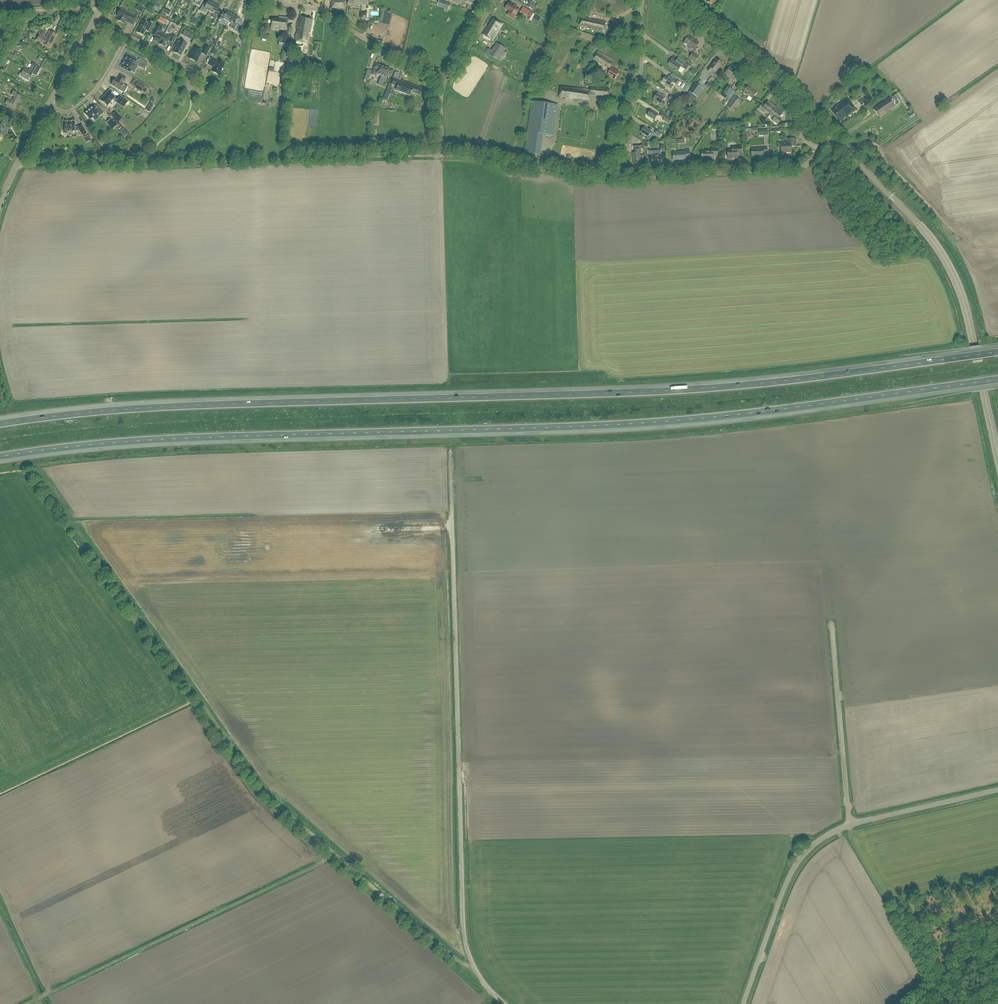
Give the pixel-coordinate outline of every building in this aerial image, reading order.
[(441,0),(440,0),(437,6),(448,11),(451,4),(441,0)] [(531,0),(530,0),(527,7),(532,10),(536,3),(531,0)] [(210,12),(215,4),(209,1),(206,6),(203,5),(200,11),(205,13),(206,10),(210,12)] [(346,2),(331,2),(331,8),(335,8),(335,10),(345,11),(346,2)] [(513,6),(508,3),(505,9),(509,11),(507,15),(514,19),(520,10),(516,8),(517,6),(514,4),(513,6)] [(215,4),(210,12),(213,14),(211,17),(216,20),(219,14),(217,13),(220,7),(215,4)] [(143,13),(146,8),(140,5),(137,9),(143,13)] [(530,11),(523,7),(519,14),(526,18),(530,11)] [(137,18),(121,10),(117,16),(119,17),(117,20),(124,24),(126,21),(133,25),(137,18)] [(228,23),(233,14),(227,11),(224,17),(222,15),(218,21),(223,24),(225,21),(228,23)] [(238,17),(233,14),(228,23),(231,25),(230,28),(235,30),(238,25),(235,23),(238,17)] [(288,18),(279,17),(279,19),(271,18),(270,29),(287,31),(286,34),(291,35),(292,28),(287,28),(288,18)] [(313,19),(300,17),(295,41),(307,43),(308,35),(310,35),(313,19)] [(606,22),(581,17),(579,26),(592,28),(591,30),(603,33),(606,22)] [(502,24),(494,19),(488,27),(487,27),(483,34),(492,40),(502,24)] [(147,24),(143,22),(137,32),(143,36),(146,31),(149,32),(153,24),(150,22),(149,23),(148,22),(147,24)] [(156,37),(154,41),(159,44),(164,34),(162,33),(163,31),(162,31),(163,28),(156,25),(151,34),(156,37)] [(194,35),(184,30),(182,35),(192,41),(194,35)] [(57,35),(50,31),(46,39),(40,36),(37,40),(43,44),(50,48),(57,35)] [(164,34),(159,44),(165,47),(168,40),(170,41),(174,43),(177,38),(173,35),(172,37),(168,35),(168,36),(164,34)] [(689,36),(684,43),(683,44),(690,49),(691,49),(695,52),(698,48),(697,47),(699,44),(689,36)] [(187,45),(178,40),(175,46),(177,47),(174,52),(181,56),(187,45)] [(505,48),(497,43),(489,55),(501,62),(507,53),(504,51),(505,48)] [(210,48),(206,46),(203,51),(200,49),(199,50),(194,47),(191,52),(192,52),(189,58),(196,62),(201,53),(206,56),(210,48)] [(603,55),(598,52),(593,61),(598,64),(597,65),(607,71),(605,73),(608,75),(607,76),(615,80),(619,73),(611,68),(615,61),(603,54),(603,55)] [(699,57),(693,53),(689,58),(692,60),(690,62),(693,64),(694,62),(695,63),(699,57)] [(121,67),(130,72),(134,64),(145,70),(148,64),(139,59),(138,62),(136,61),(137,60),(127,55),(121,67)] [(307,56),(296,55),(294,69),(304,71),(307,56)] [(218,61),(212,58),(208,65),(214,68),(212,72),(219,75),(225,64),(218,60),(218,61)] [(673,58),(669,64),(676,69),(675,70),(678,72),(681,67),(685,70),(688,66),(684,63),(684,62),(681,60),(679,63),(673,58)] [(722,64),(716,60),(712,66),(711,66),(708,70),(711,73),(713,70),(716,72),(722,64)] [(24,70),(33,74),(36,76),(41,68),(33,64),(28,71),(24,69),(24,70)] [(372,73),(381,76),(384,67),(379,65),(375,64),(372,73)] [(381,76),(377,85),(382,87),(386,78),(387,74),(392,76),(393,70),(389,69),(384,67),(381,76)] [(735,72),(729,68),(725,74),(736,82),(741,75),(736,71),(735,72)] [(31,79),(33,74),(24,70),(22,74),(31,79)] [(678,77),(672,74),(671,76),(669,75),(668,78),(665,76),(662,82),(667,85),(666,87),(670,90),(673,85),(672,84),(673,83),(677,86),(680,82),(676,80),(678,77)] [(126,79),(121,75),(119,79),(118,81),(115,79),(111,85),(120,90),(124,84),(123,84),(126,79)] [(421,89),(394,79),(392,85),(397,87),(395,91),(410,96),(411,93),(412,93),(412,92),(419,95),(421,89)] [(141,92),(145,86),(138,82),(136,84),(134,88),(136,89),(141,92)] [(703,89),(695,84),(689,92),(697,97),(703,89)] [(736,92),(728,86),(721,95),(728,100),(726,102),(728,103),(736,92)] [(757,93),(748,86),(743,93),(746,95),(746,94),(752,99),(757,93)] [(577,89),(561,87),(560,97),(575,99),(574,101),(589,102),(590,95),(609,97),(610,90),(590,87),(590,90),(577,88),(577,89)] [(115,97),(108,91),(100,101),(107,106),(115,97)] [(16,93),(12,101),(17,104),(21,96),(16,93)] [(663,96),(658,93),(653,99),(654,100),(652,103),(656,105),(658,103),(660,104),(663,107),(665,104),(662,102),(664,98),(662,97),(663,96)] [(898,94),(893,98),(899,104),(903,101),(898,94)] [(678,100),(670,95),(668,99),(675,104),(678,100)] [(741,101),(735,96),(727,107),(733,112),(741,101)] [(856,110),(848,98),(837,106),(834,109),(835,109),(832,111),(840,122),(856,110)] [(862,99),(861,98),(858,100),(862,106),(867,102),(864,98),(862,99)] [(895,106),(890,98),(873,109),(879,117),(895,106)] [(12,101),(8,99),(5,104),(14,109),(17,104),(12,101)] [(558,105),(532,101),(528,132),(553,136),(558,105)] [(770,115),(775,107),(768,102),(765,106),(762,104),(758,109),(764,113),(766,111),(770,114),(770,115)] [(104,113),(97,104),(94,107),(93,107),(85,114),(90,120),(97,114),(99,117),(104,113)] [(776,107),(775,107),(770,115),(774,118),(772,121),(778,125),(781,120),(779,118),(782,114),(775,108),(776,107)] [(658,115),(651,110),(647,116),(655,121),(658,115)] [(111,119),(106,123),(112,130),(116,126),(111,119)] [(4,136),(6,134),(9,129),(12,124),(3,120),(1,125),(0,125),(0,134),(2,135),(4,136)] [(75,121),(62,121),(62,131),(63,131),(63,134),(68,134),(68,131),(75,131),(80,131),(83,136),(88,133),(83,124),(78,127),(78,128),(75,128),(75,121)] [(652,132),(645,127),(641,133),(648,138),(652,132)] [(662,130),(660,128),(658,131),(657,130),(654,133),(661,138),(663,134),(661,133),(662,130)] [(538,134),(528,132),(525,153),(535,154),(538,134)] [(797,146),(796,139),(788,139),(788,143),(778,143),(778,148),(782,148),(782,153),(792,153),(792,147),(797,146)] [(742,154),(742,147),(736,147),(736,149),(727,150),(728,159),(738,158),(738,154),(742,154)] [(767,152),(767,148),(761,148),(761,149),(752,149),(752,157),(758,157),(764,157),(763,152),(767,152)] [(641,153),(641,149),(634,150),(635,153),(633,153),(633,164),(641,164),(640,153),(641,153)] [(718,155),(717,149),(712,149),(712,151),(702,152),(702,160),(714,159),(714,156),(718,155)] [(690,158),(690,150),(685,150),(686,152),(673,153),(673,160),(679,160),(679,161),(686,161),(686,158),(690,158)] [(666,160),(665,154),(661,154),(661,155),(650,155),(650,163),(661,162),(661,160),(666,160)]
